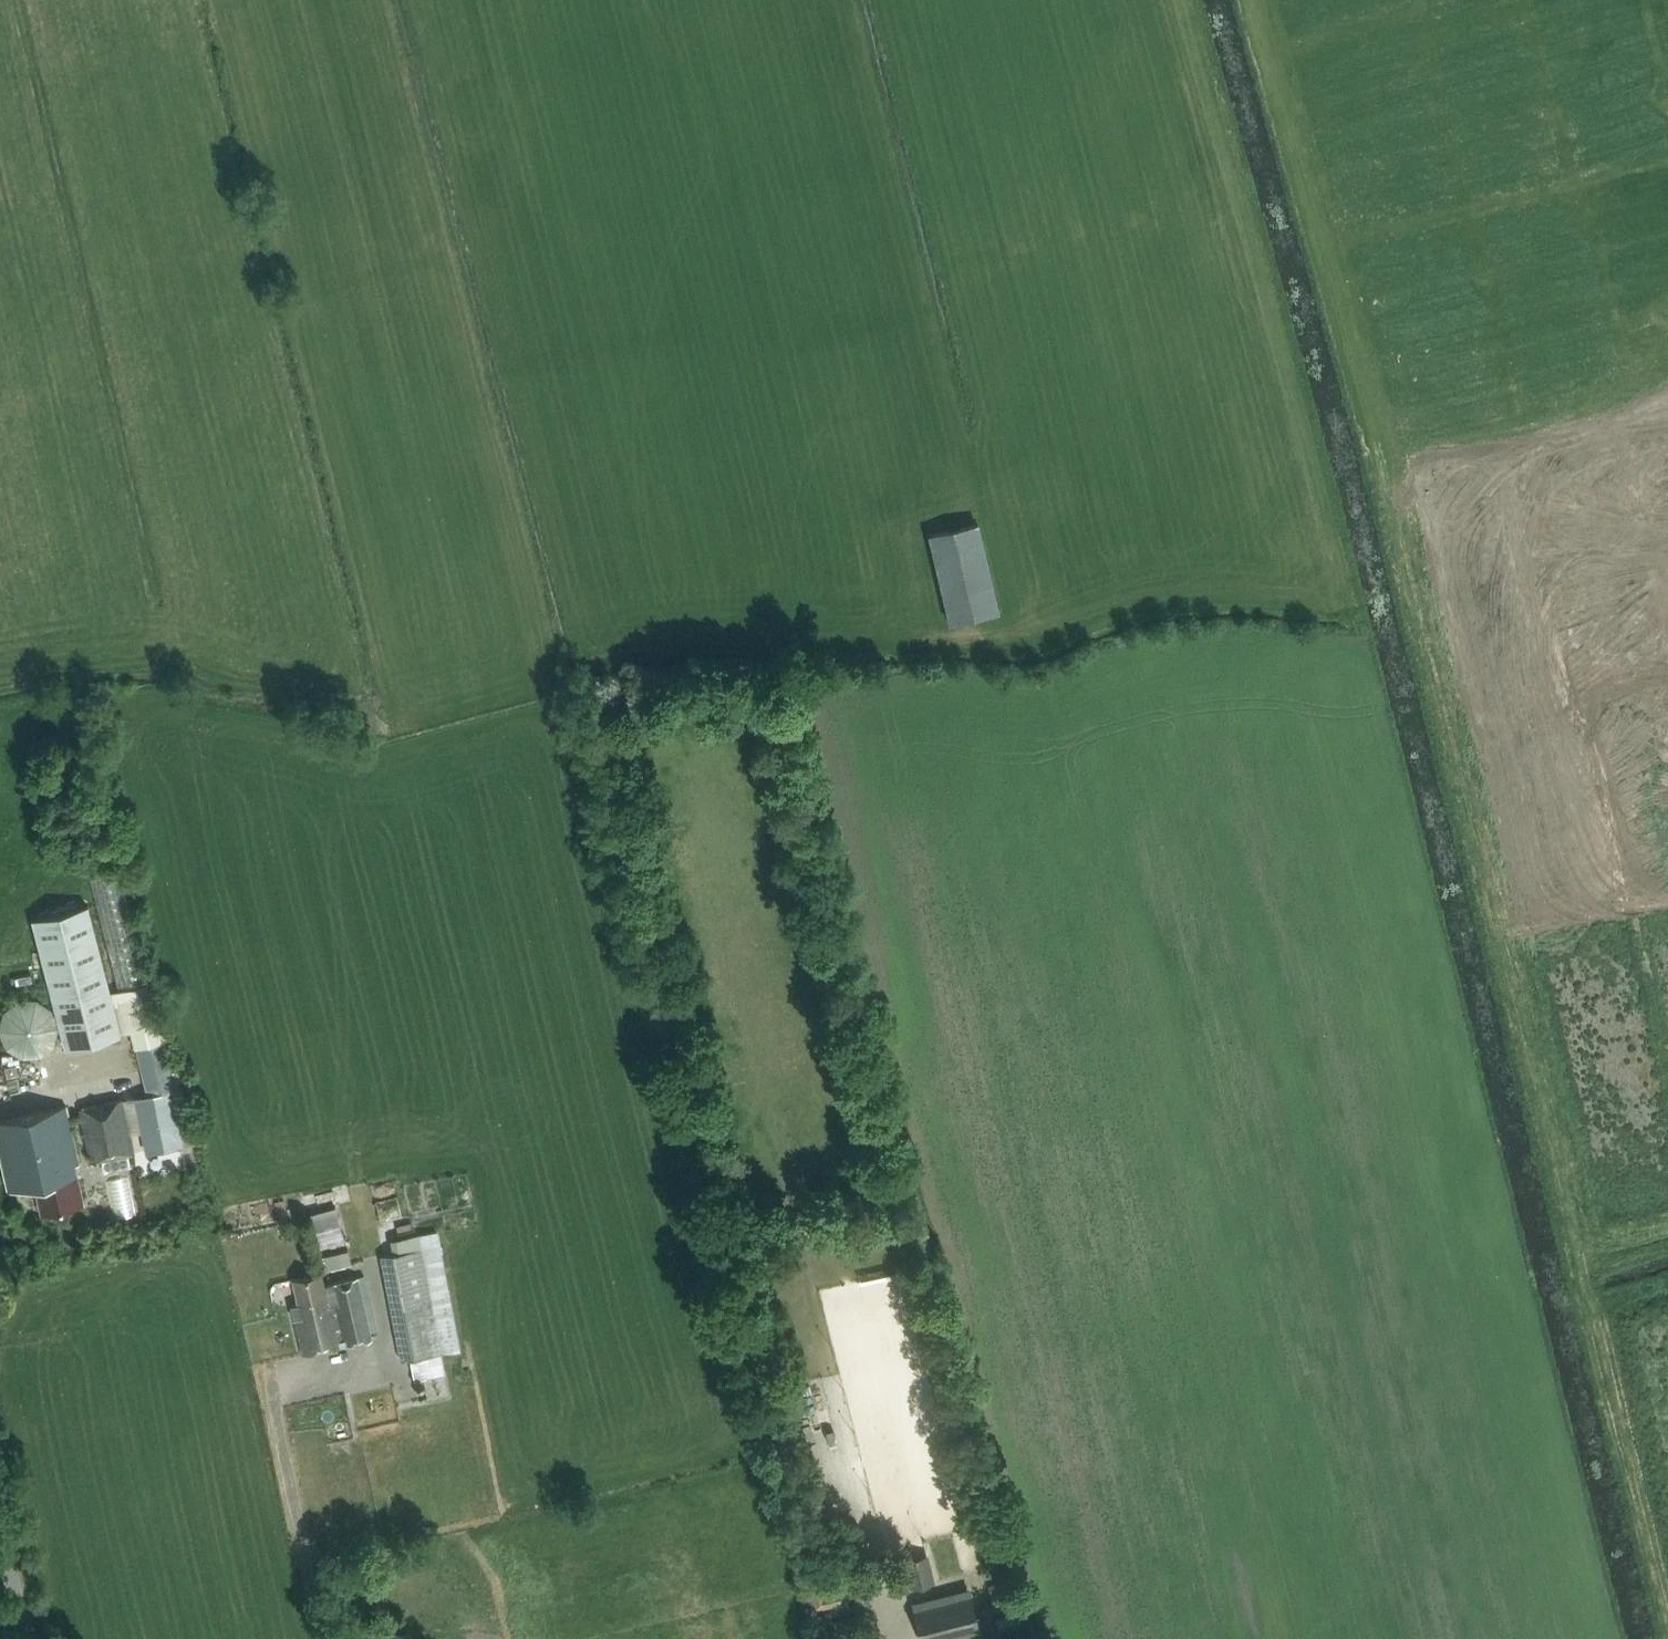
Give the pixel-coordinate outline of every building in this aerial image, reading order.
[(999,611),(978,522),(928,534),(948,623),(999,611)] [(66,1047),(120,1033),(86,903),(32,917),(66,1047)] [(135,1046),(146,1087),(174,1080),(164,1039),(135,1046)] [(173,1088),(136,1096),(148,1151),(185,1143),(173,1088)] [(91,1162),(100,1160),(133,1152),(120,1097),(77,1107),(91,1162)] [(84,1203),(75,1165),(80,1164),(67,1105),(0,1119),(0,1149),(9,1190),(34,1185),(40,1212),(84,1203)] [(308,1209),(319,1245),(345,1238),(335,1202),(308,1209)] [(401,1359),(441,1352),(419,1234),(391,1239),(393,1252),(381,1254),(401,1359)] [(321,1250),(325,1267),(351,1261),(348,1245),(321,1250)] [(359,1275),(323,1284),(321,1273),(292,1280),(297,1302),(292,1304),(303,1354),(373,1339),(363,1293),(359,1275)] [(907,1554),(912,1583),(937,1578),(931,1550),(907,1554)] [(980,1629),(971,1595),(914,1610),(922,1638),(943,1638),(980,1629)] [(411,1631),(376,1638),(413,1638),(411,1631)]
